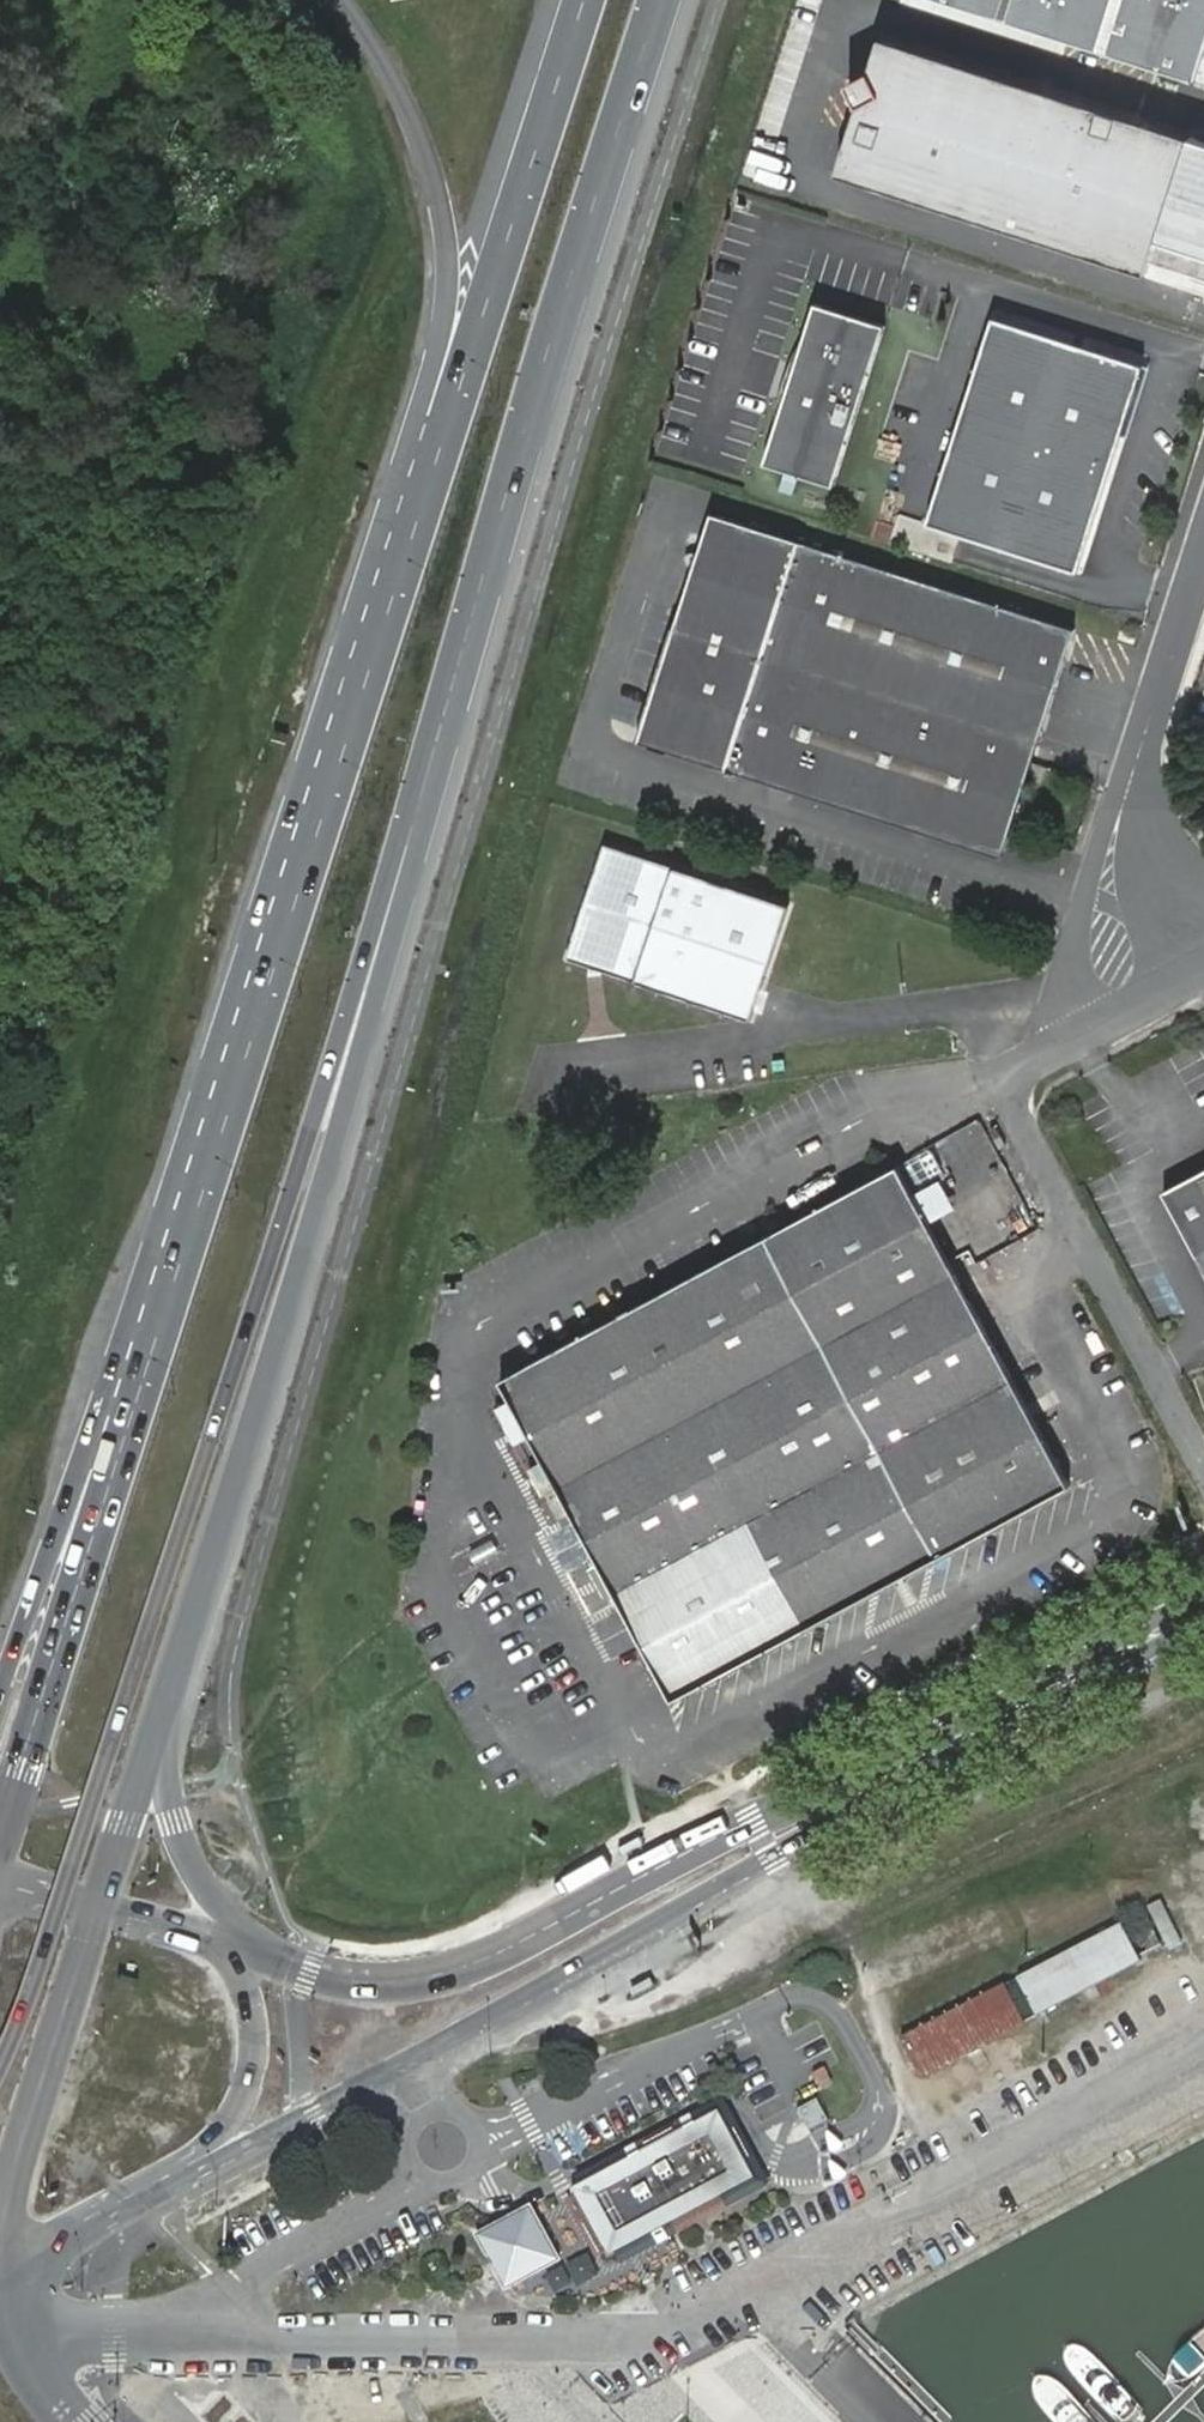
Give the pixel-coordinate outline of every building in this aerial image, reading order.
[(1194,82),(1203,52),(1203,0),(936,0),(1194,82)] [(1194,135),(882,38),(839,174),(1152,271),(1194,135)] [(884,327),(814,305),(763,466),(833,488),(884,327)] [(1143,366),(995,320),(930,525),(1078,572),(1143,366)] [(665,661),(639,744),(1002,858),(1063,666),(995,645),(1007,608),(711,515),(665,661)] [(1007,608),(995,645),(1063,666),(1074,629),(1007,608)] [(789,905),(606,843),(567,958),(751,1020),(789,905)] [(669,1694),(1068,1482),(981,1320),(897,1161),(498,1373),(669,1694)] [(1203,1265),(1203,1167),(1163,1189),(1203,1265)] [(1122,1925),(1018,1979),(1037,2016),(1141,1962),(1122,1925)] [(1018,1979),(1004,1985),(1023,2023),(1037,2016),(1018,1979)] [(1004,1985),(901,2039),(921,2076),(1023,2023),(1004,1985)] [(817,2099),(797,2109),(809,2130),(828,2120),(817,2099)] [(586,2213),(611,2258),(735,2192),(733,2189),(756,2177),(722,2115),(700,2127),(698,2123),(574,2190),(586,2213)] [(529,2208),(475,2237),(504,2290),(558,2262),(529,2208)]
